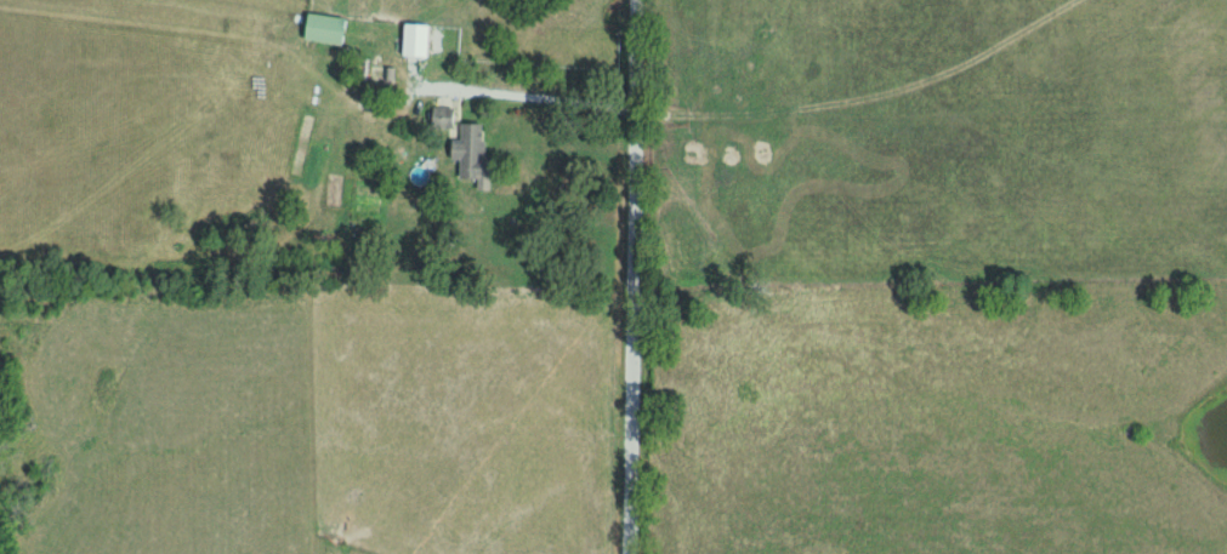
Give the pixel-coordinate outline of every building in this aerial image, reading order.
[(340,15),(302,12),(301,39),(339,42),(340,15)] [(423,56),(424,23),(400,22),(399,55),(423,56)] [(429,128),(452,127),(451,105),(428,106),(429,128)] [(456,178),(473,178),(473,189),(490,190),(491,156),(479,155),(480,122),(457,121),(457,138),(448,138),(447,158),(456,158),(456,178)]
